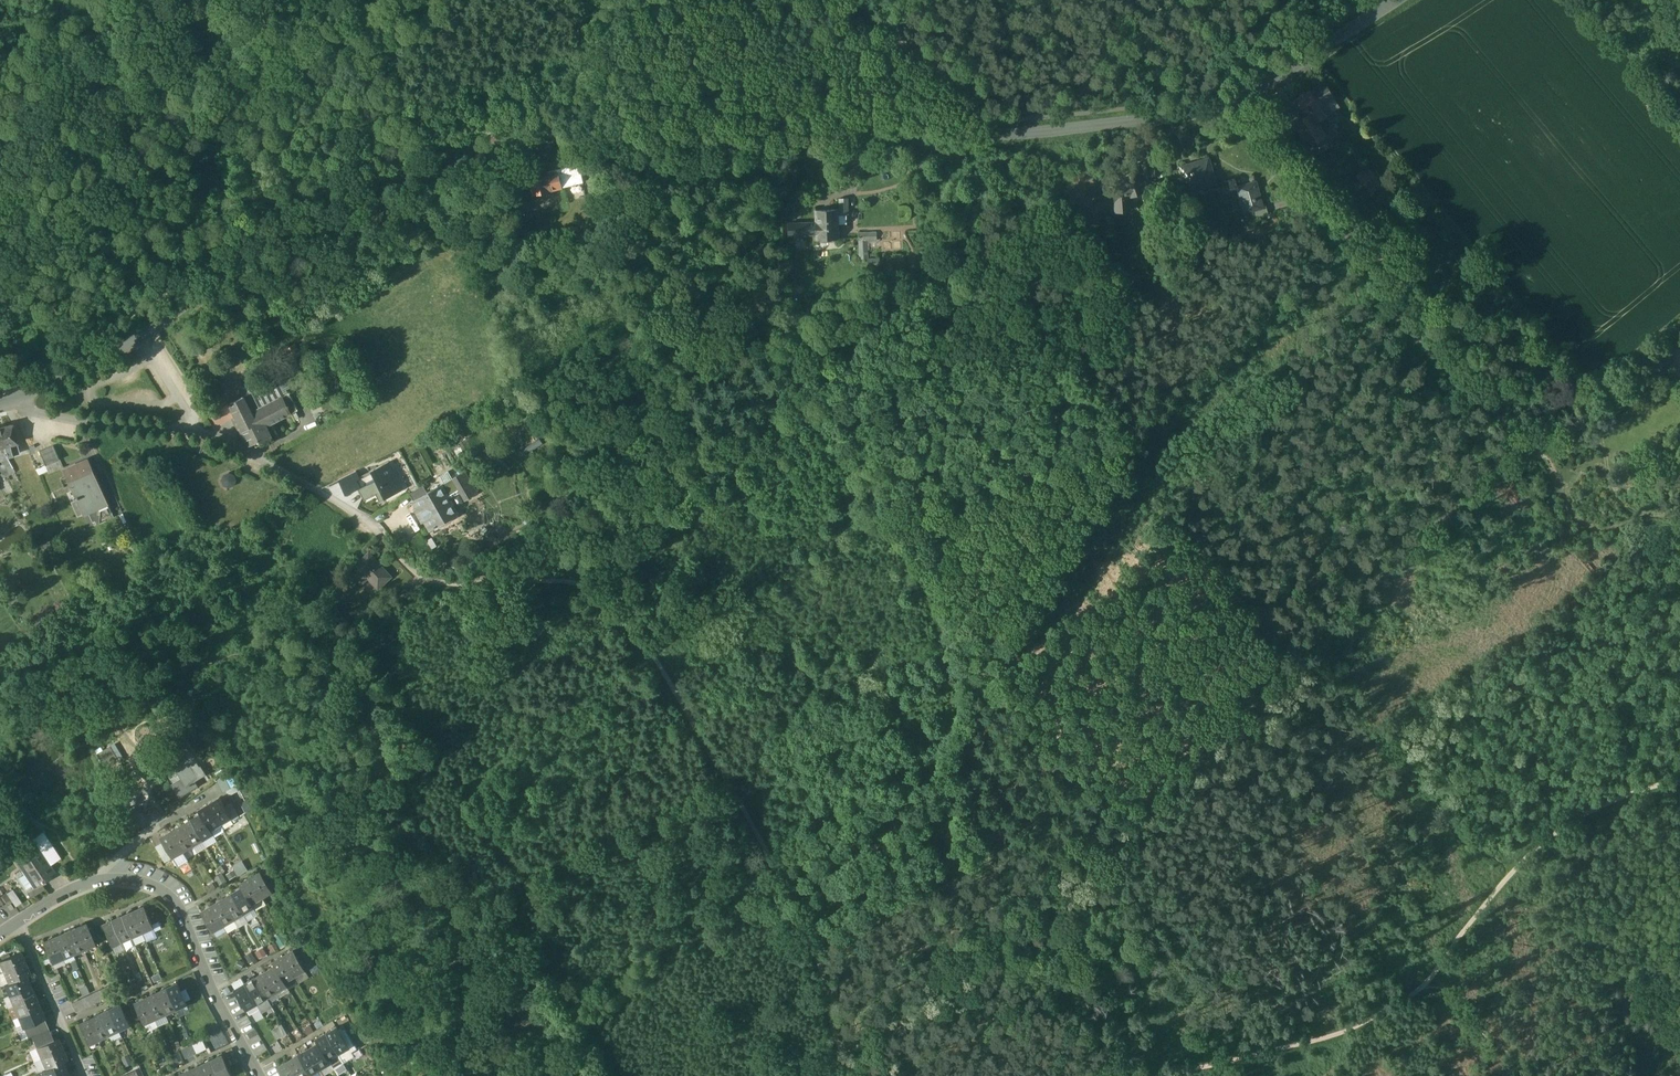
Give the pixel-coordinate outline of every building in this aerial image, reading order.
[(1317,78),(1303,86),(1313,101),(1319,97),(1326,93),(1317,78)] [(1313,101),(1303,86),(1290,94),(1299,109),(1300,109),(1313,101)] [(1319,97),(1313,101),(1319,112),(1326,108),(1319,97)] [(1319,131),(1310,117),(1319,112),(1313,101),(1300,109),(1302,111),(1294,116),(1290,114),(1287,116),(1286,120),(1288,123),(1291,124),(1299,136),(1298,139),(1300,143),(1304,144),(1307,142),(1308,138),(1319,131)] [(1326,108),(1319,112),(1325,121),(1334,116),(1328,107),(1326,108)] [(929,154),(921,154),(920,166),(928,166),(929,154)] [(1209,160),(1182,168),(1189,193),(1216,185),(1209,160)] [(581,162),(557,168),(558,171),(560,170),(563,185),(565,185),(585,180),(581,162)] [(1159,163),(1151,164),(1153,176),(1160,175),(1159,163)] [(557,168),(548,170),(546,164),(531,168),(537,192),(563,185),(560,170),(558,171),(557,168)] [(1153,176),(1151,164),(1143,165),(1144,178),(1153,176)] [(1382,183),(1368,167),(1356,176),(1370,192),(1382,183)] [(1264,201),(1256,177),(1238,182),(1245,205),(1253,202),(1254,204),(1264,201)] [(1115,189),(1116,211),(1128,210),(1128,197),(1144,191),(1140,178),(1124,183),(1125,186),(1115,189)] [(585,180),(565,185),(569,199),(588,194),(585,180)] [(1391,180),(1386,186),(1392,193),(1398,187),(1391,180)] [(838,209),(838,214),(848,214),(848,197),(840,197),(840,209),(838,209)] [(1264,201),(1254,204),(1256,213),(1269,209),(1266,200),(1264,201)] [(816,210),(817,222),(800,222),(800,234),(817,234),(817,239),(839,239),(838,214),(838,209),(816,210)] [(877,231),(859,231),(859,239),(860,258),(867,258),(867,239),(877,239),(877,231)] [(1482,269),(1474,275),(1480,282),(1488,275),(1482,269)] [(61,318),(55,307),(49,310),(55,321),(61,318)] [(283,350),(289,362),(301,356),(295,344),(283,350)] [(285,396),(275,375),(241,393),(243,398),(229,405),(237,421),(240,427),(251,446),(260,442),(262,445),(273,439),(271,435),(267,427),(274,424),(298,411),(289,394),(285,396)] [(0,426),(0,432),(4,445),(12,443),(17,442),(11,424),(0,426)] [(274,424),(267,427),(271,435),(275,431),(274,424)] [(12,443),(4,445),(7,456),(15,454),(12,443)] [(55,444),(41,450),(48,464),(62,458),(55,444)] [(15,454),(7,456),(8,458),(13,467),(18,465),(15,454)] [(26,455),(19,457),(22,468),(29,466),(26,455)] [(8,458),(2,459),(4,463),(10,474),(15,471),(13,467),(8,458)] [(97,476),(89,459),(66,469),(86,513),(110,503),(98,475),(97,476)] [(359,476),(355,478),(359,486),(366,499),(382,491),(385,498),(404,489),(400,480),(390,461),(359,476)] [(4,463),(0,465),(0,470),(4,477),(10,474),(4,463)] [(229,470),(223,480),(233,486),(239,476),(229,470)] [(356,471),(339,479),(346,493),(359,486),(355,478),(359,476),(356,471)] [(449,471),(441,476),(445,483),(453,478),(449,471)] [(479,494),(466,471),(453,478),(462,493),(467,501),(479,494)] [(453,478),(445,483),(447,486),(445,487),(451,499),(462,493),(453,478)] [(445,487),(443,484),(429,492),(418,498),(418,500),(423,508),(418,512),(423,522),(429,519),(431,518),(437,528),(454,518),(450,510),(455,506),(451,499),(445,487)] [(425,485),(411,494),(416,501),(418,500),(418,498),(429,492),(425,485)] [(392,577),(370,553),(351,570),(359,578),(366,572),(380,588),(392,577)] [(399,595),(404,600),(411,593),(406,588),(399,595)] [(100,752),(105,762),(117,755),(112,745),(100,752)] [(199,767),(187,747),(169,758),(170,759),(176,768),(179,769),(182,768),(185,775),(182,777),(171,783),(180,797),(198,786),(195,781),(206,775),(200,765),(199,767)] [(231,789),(237,786),(231,774),(225,777),(231,789)] [(226,791),(231,789),(225,777),(218,781),(224,792),(226,791)] [(231,789),(226,791),(229,797),(240,791),(237,786),(231,789)] [(201,815),(161,838),(163,842),(169,853),(172,857),(183,851),(214,833),(212,830),(220,825),(230,819),(224,807),(219,799),(198,811),(201,815)] [(239,818),(230,804),(224,807),(230,819),(220,825),(224,830),(234,824),(232,821),(239,818)] [(155,809),(144,816),(151,826),(162,819),(155,809)] [(169,853),(163,842),(156,846),(162,857),(169,853)] [(34,847),(14,860),(22,871),(33,887),(39,883),(52,874),(34,847)] [(183,851),(172,857),(177,866),(188,860),(183,851)] [(238,874),(248,869),(244,860),(233,865),(238,874)] [(33,887),(22,871),(15,876),(26,892),(33,887)] [(240,890),(201,913),(212,932),(224,925),(228,932),(238,927),(234,919),(253,908),(251,905),(270,893),(258,874),(237,886),(240,890)] [(33,887),(26,892),(30,899),(44,889),(39,883),(33,887)] [(23,902),(14,887),(0,896),(0,907),(13,899),(17,906),(23,902)] [(143,909),(100,928),(109,947),(151,928),(143,909)] [(84,925),(42,943),(51,964),(93,946),(84,925)] [(274,968),(235,991),(246,1010),(256,1004),(267,998),(285,987),(283,983),(306,970),(294,951),(272,964),(274,968)] [(0,961),(0,966),(3,973),(7,983),(4,985),(22,1028),(43,1020),(24,976),(28,975),(19,953),(0,961)] [(234,982),(236,987),(246,983),(243,977),(234,982)] [(175,984),(133,1004),(143,1024),(185,1005),(175,984)] [(267,998),(256,1004),(259,1010),(260,1011),(271,1005),(267,998)] [(256,1004),(246,1010),(250,1016),(259,1010),(256,1004)] [(119,1006),(77,1026),(86,1045),(128,1025),(119,1006)] [(43,1020),(22,1028),(27,1039),(30,1037),(47,1030),(43,1020)] [(277,1068),(282,1075),(307,1075),(330,1062),(334,1068),(355,1056),(352,1051),(357,1048),(344,1025),(316,1041),(318,1045),(277,1068)] [(47,1030),(30,1037),(35,1047),(51,1040),(47,1030)] [(35,1047),(45,1070),(41,1072),(43,1075),(67,1075),(62,1062),(66,1061),(56,1038),(51,1040),(35,1047)] [(178,1075),(229,1075),(220,1057),(178,1075)]
